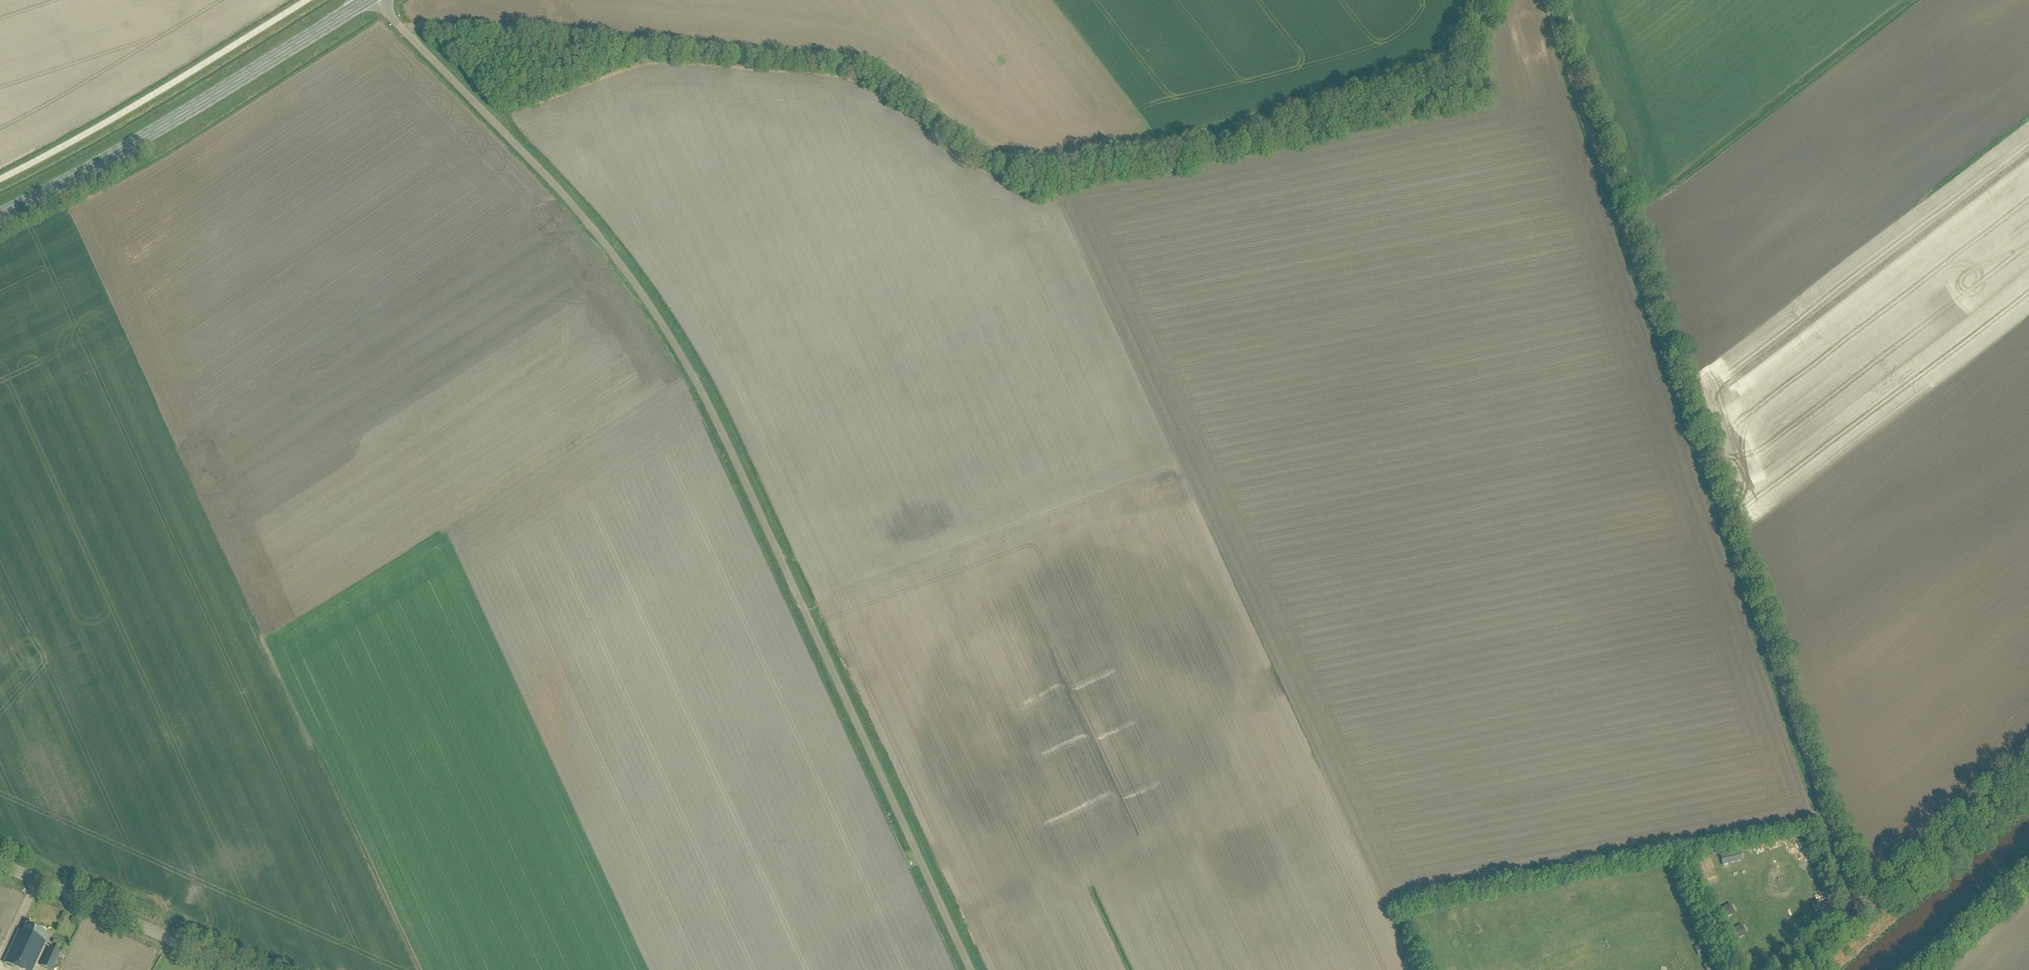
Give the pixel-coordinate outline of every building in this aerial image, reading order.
[(1740,852),(1720,856),(1723,866),(1742,862),(1740,852)] [(1729,905),(1720,910),(1725,919),(1734,914),(1729,905)] [(17,969),(33,969),(45,943),(42,941),(46,934),(26,924),(22,932),(20,931),(4,964),(17,969)] [(1740,926),(1731,931),(1736,940),(1745,935),(1740,926)] [(1704,944),(1695,948),(1700,958),(1709,953),(1704,944)] [(48,969),(51,969),(60,951),(49,946),(39,966),(48,969)] [(1704,966),(1706,969),(1718,969),(1714,961),(1704,966)]
